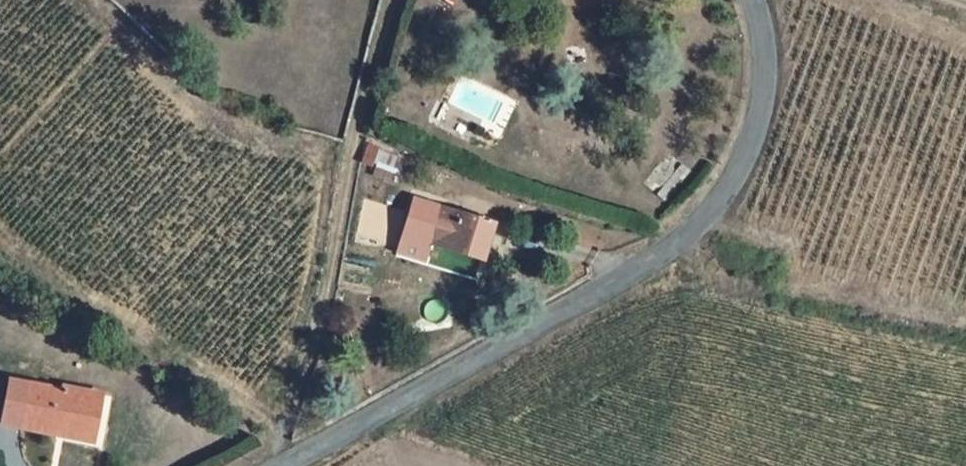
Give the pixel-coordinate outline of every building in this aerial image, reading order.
[(379,141),(367,138),(362,154),(374,158),(379,141)] [(397,153),(383,151),(378,185),(391,187),(397,153)] [(479,257),(490,221),(409,197),(398,234),(479,257)] [(10,380),(1,423),(56,434),(57,431),(83,436),(87,417),(97,419),(102,395),(64,387),(63,390),(10,380)] [(97,419),(87,417),(83,436),(57,431),(56,434),(93,441),(97,419)]
